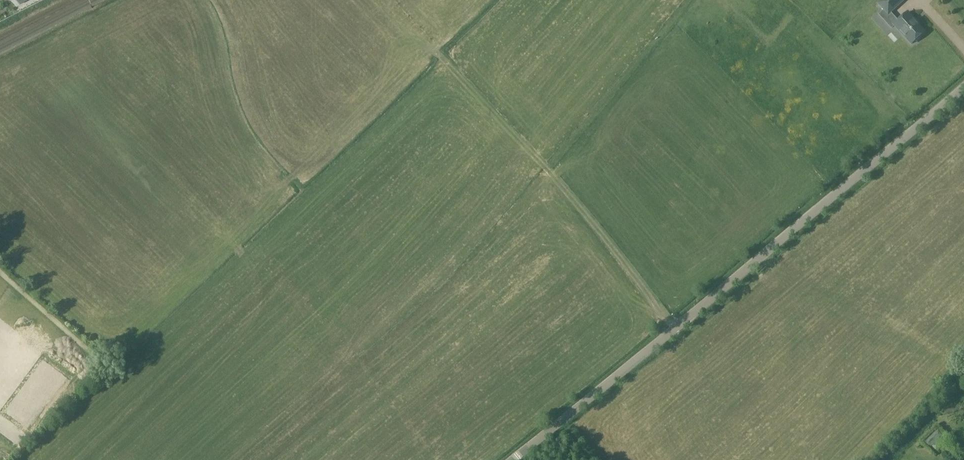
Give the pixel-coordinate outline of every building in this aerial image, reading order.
[(903,0),(882,0),(878,3),(888,14),(903,0)] [(917,42),(921,38),(921,35),(924,32),(913,21),(915,20),(908,12),(894,25),(912,44),(914,42),(917,42)]
